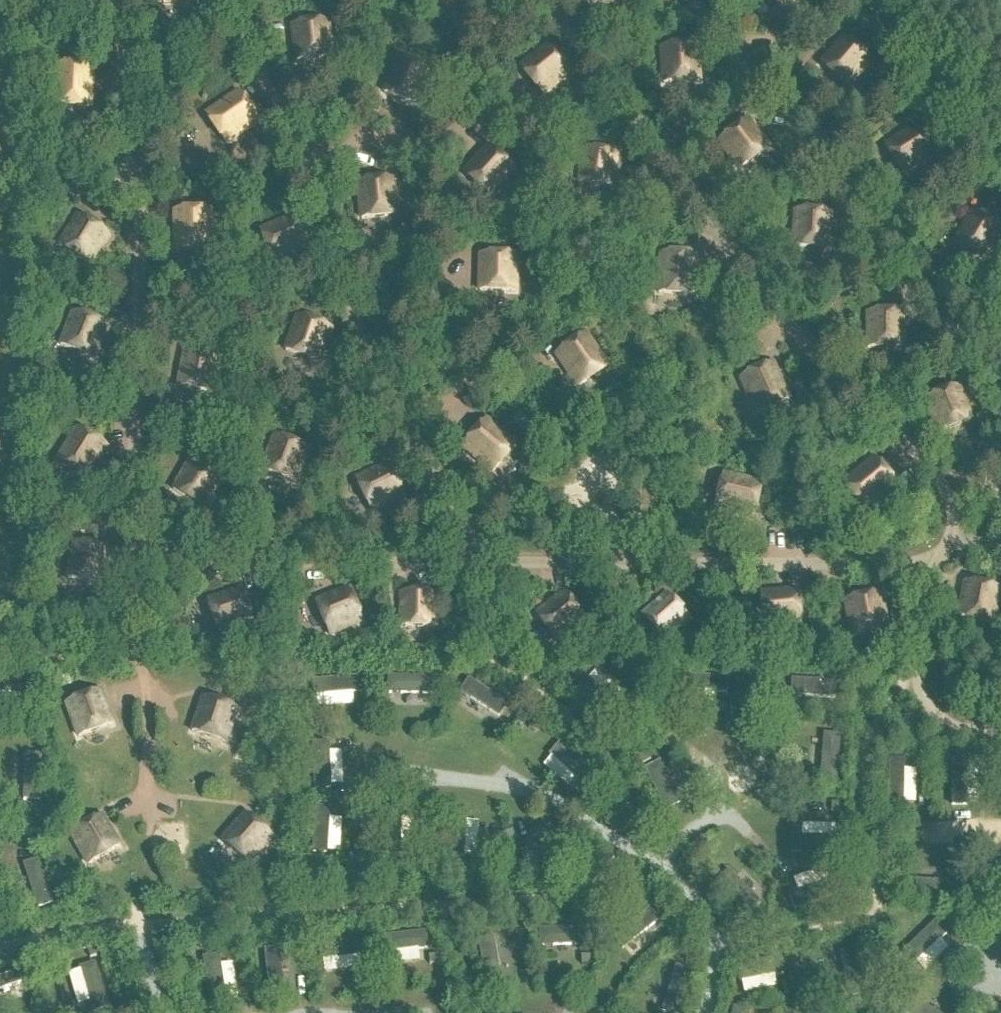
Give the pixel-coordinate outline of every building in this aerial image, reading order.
[(782,14),(800,0),(771,0),(782,14)] [(292,29),(296,64),(332,60),(328,25),(292,29)] [(821,67),(848,90),(871,64),(844,40),(821,67)] [(520,70),(542,98),(570,76),(548,48),(520,70)] [(662,51),(664,86),(699,84),(697,49),(662,51)] [(384,96),(417,109),(430,76),(397,63),(384,96)] [(54,108),(90,110),(92,75),(57,72),(54,108)] [(206,118),(226,147),(259,125),(238,95),(206,118)] [(719,144),(740,173),(768,152),(747,123),(719,144)] [(885,148),(903,179),(934,160),(915,130),(885,148)] [(488,150),(464,176),(490,200),(514,173),(488,150)] [(584,152),(579,185),(612,189),(617,156),(584,152)] [(358,186),(362,222),(397,218),(393,183),(358,186)] [(175,214),(176,254),(211,253),(211,213),(175,214)] [(793,250),(828,252),(830,216),(795,214),(793,250)] [(985,264),(1000,237),(1000,232),(973,215),(954,245),(985,264)] [(59,249),(90,268),(108,237),(78,218),(59,249)] [(260,234),(273,267),(306,254),(293,221),(260,234)] [(658,296),(694,298),(697,259),(661,256),(658,296)] [(480,293),(516,294),(516,259),(481,258),(480,293)] [(73,315),(60,348),(93,361),(106,328),(73,315)] [(867,351),(903,351),(903,316),(868,316),(867,351)] [(285,353),(319,365),(331,331),(297,320),(285,353)] [(556,357),(579,390),(608,370),(585,337),(556,357)] [(185,354),(178,389),(213,396),(220,361),(185,354)] [(740,380),(756,417),(789,402),(773,366),(740,380)] [(925,403),(938,436),(971,422),(958,389),(925,403)] [(463,450),(493,475),(516,448),(486,423),(463,450)] [(56,465),(87,483),(107,450),(77,431),(56,465)] [(262,473),(295,485),(308,452),(274,439),(262,473)] [(843,487),(866,514),(896,489),(874,461),(843,487)] [(173,493),(193,504),(204,510),(222,480),(191,462),(173,493)] [(403,499),(388,467),(356,483),(372,515),(403,499)] [(715,512),(753,521),(761,486),(723,477),(715,512)] [(67,580),(101,588),(109,553),(75,545),(67,580)] [(965,585),(958,620),(993,627),(1000,592),(965,585)] [(316,605),(330,638),(362,624),(349,591),(316,605)] [(207,604),(219,637),(253,626),(241,592),(207,604)] [(800,628),(796,593),(761,597),(765,632),(800,628)] [(401,629),(434,629),(435,596),(401,595),(401,629)] [(536,617),(558,645),(586,623),(564,595),(536,617)] [(689,620),(667,595),(642,618),(664,643),(689,620)] [(887,631),(880,596),(845,604),(853,639),(887,631)] [(621,693),(588,666),(571,688),(603,716),(621,693)] [(842,679),(819,680),(821,705),(846,704),(842,679)] [(357,681),(310,684),(312,707),(359,703),(357,681)] [(426,682),(384,681),(390,709),(432,706),(426,682)] [(0,688),(0,704),(9,704),(9,688),(0,688)] [(510,709),(469,688),(456,710),(500,731),(510,709)] [(727,691),(677,691),(679,719),(727,721),(727,691)] [(112,727),(100,694),(67,706),(79,739),(112,727)] [(192,734),(226,745),(237,711),(203,700),(192,734)] [(827,742),(785,742),(783,768),(826,770),(827,742)] [(29,744),(14,748),(20,774),(35,770),(29,744)] [(566,746),(545,770),(572,795),(594,772),(566,746)] [(343,761),(320,761),(323,791),(345,793),(343,761)] [(661,769),(634,784),(657,820),(684,804),(661,769)] [(891,775),(895,816),(921,815),(917,774),(891,775)] [(956,774),(958,808),(983,807),(979,774),(956,774)] [(245,816),(222,843),(249,866),(272,839),(245,816)] [(421,817),(393,817),(393,854),(420,855),(421,817)] [(478,820),(454,818),(455,853),(475,862),(478,820)] [(119,849),(101,819),(71,837),(89,867),(119,849)] [(835,822),(792,824),(796,846),(838,845),(835,822)] [(342,824),(325,827),(324,843),(314,845),(313,861),(324,861),(343,859),(342,824)] [(525,826),(499,830),(500,866),(532,864),(525,826)] [(30,847),(7,850),(14,893),(36,889),(30,847)] [(937,848),(898,852),(900,881),(940,878),(937,848)] [(737,861),(714,890),(751,918),(769,891),(737,861)] [(843,870),(799,871),(797,895),(845,894),(843,870)] [(645,911),(611,935),(621,949),(655,925),(645,911)] [(582,928),(539,929),(540,946),(583,945),(582,928)] [(928,929),(901,958),(918,975),(950,954),(928,929)] [(383,939),(386,966),(420,962),(419,950),(430,949),(428,933),(383,939)] [(479,940),(485,982),(501,980),(495,937),(479,940)] [(321,948),(325,974),(357,970),(356,957),(365,956),(363,943),(321,948)] [(844,951),(846,988),(874,985),(869,947),(844,951)] [(264,951),(269,996),(297,993),(294,970),(282,972),(279,949),(264,951)] [(219,956),(203,958),(209,1004),(238,1000),(234,965),(221,966),(219,956)] [(784,956),(738,965),(744,993),(777,987),(775,974),(787,972),(784,956)] [(675,965),(663,1012),(665,1012),(681,1012),(692,969),(675,965)] [(68,981),(75,1012),(78,1012),(106,1007),(96,971),(68,981)] [(0,982),(0,1004),(26,999),(20,978),(0,982)]
